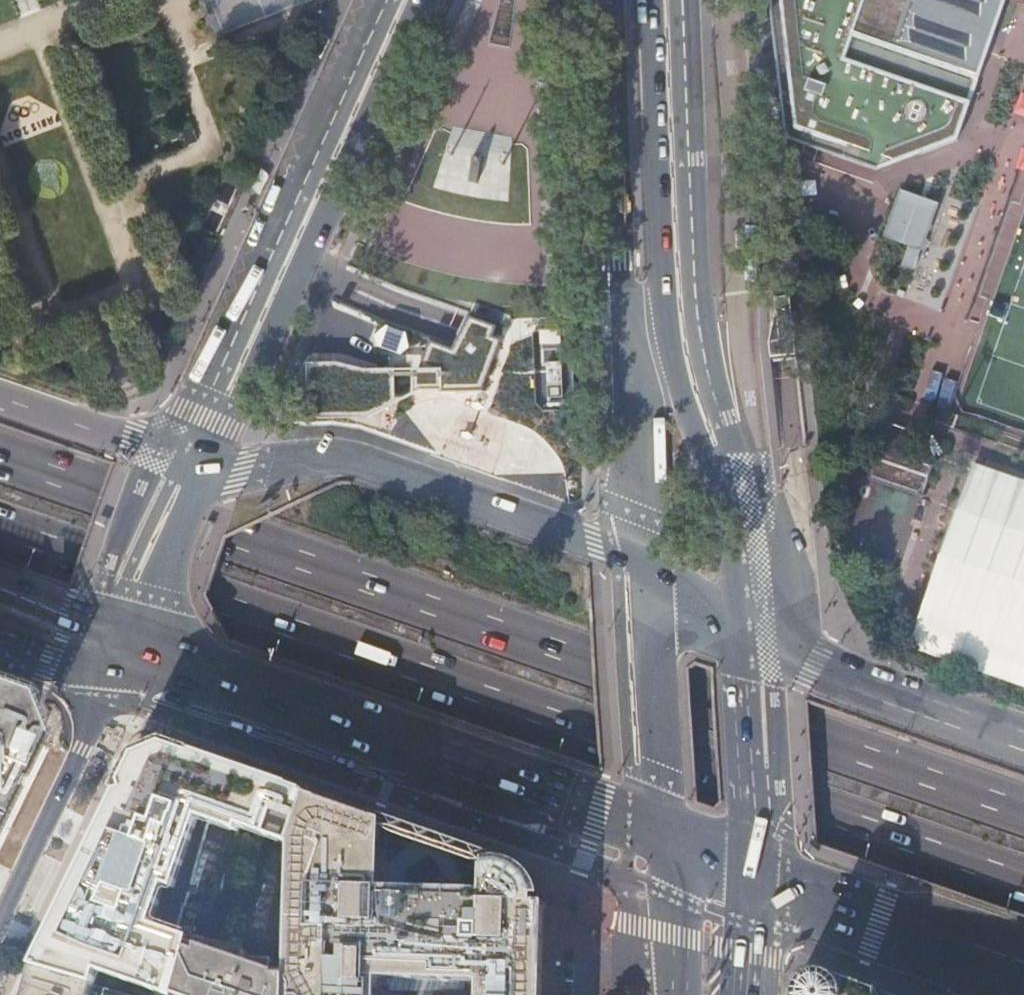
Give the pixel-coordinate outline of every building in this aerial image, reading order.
[(770,11),(774,46),(784,141),(880,172),(960,141),(1008,0),(774,0),(770,11)] [(531,138),(535,30),(450,27),(446,135),(531,138)] [(883,235),(918,249),(935,206),(899,192),(883,235)] [(773,298),(775,323),(776,339),(777,349),(794,348),(790,296),(773,298)] [(776,339),(775,323),(769,351),(774,350),(777,349),(776,339)] [(871,477),(923,494),(933,465),(915,459),(923,432),(889,422),(871,477)] [(1023,471),(1023,433),(1002,425),(1001,428),(989,460),(1023,471)] [(1023,599),(1023,489),(972,471),(913,639),(1000,669),(1023,599)] [(1000,669),(1023,678),(1023,599),(1000,669)] [(18,693),(8,689),(0,686),(0,806),(35,735),(26,710),(25,710),(18,693)] [(198,912),(214,917),(240,827),(290,844),(293,836),(308,793),(297,789),(297,788),(286,784),(192,751),(191,754),(164,744),(150,751),(136,757),(123,784),(124,787),(124,790),(118,792),(87,855),(32,967),(92,984),(96,971),(159,993),(165,994),(175,994),(190,943),(191,938),(198,912)] [(542,964),(545,903),(534,902),(534,897),(540,896),(538,888),(536,883),(533,877),(527,871),(520,865),(499,858),(492,859),(485,860),(485,867),(483,867),(482,877),(482,890),(379,888),(381,852),(383,820),(377,818),(378,816),(308,793),(293,836),(290,844),(287,967),(287,974),(286,994),(378,994),(379,979),(479,982),(479,992),(479,994),(541,994),(542,964)] [(287,974),(276,974),(276,967),(276,964),(268,963),(249,963),(244,963),(246,953),(242,952),(235,950),(227,948),(209,943),(201,941),(200,946),(190,943),(175,994),(286,994),(287,974)] [(92,984),(32,967),(24,994),(129,994),(92,984)] [(877,991),(823,972),(819,971),(815,971),(811,972),(807,974),(803,976),(800,979),(797,982),(795,986),(794,990),(794,994),(878,994),(877,991)]
